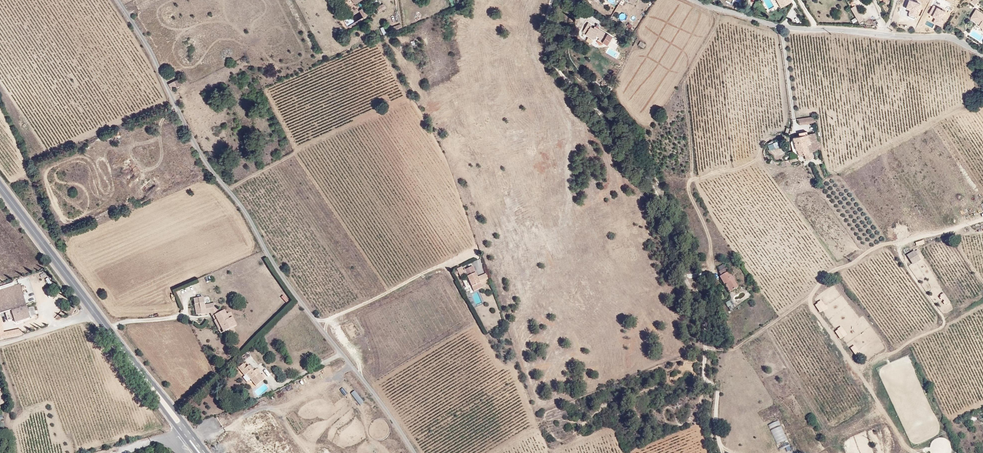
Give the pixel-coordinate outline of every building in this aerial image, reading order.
[(385,11),(382,5),(375,9),(378,15),(385,11)] [(853,6),(849,8),(858,22),(862,20),(853,6)] [(982,29),(982,30),(982,15),(975,10),(970,19),(980,25),(979,27),(982,29)] [(366,18),(362,11),(357,14),(361,21),(366,18)] [(595,41),(597,38),(607,45),(613,37),(600,29),(599,31),(592,27),(593,26),(588,23),(585,29),(588,31),(585,35),(595,41)] [(177,88),(173,82),(168,85),(170,91),(177,88)] [(814,119),(813,114),(797,118),(798,123),(814,119)] [(120,136),(117,130),(112,132),(115,139),(120,136)] [(819,149),(814,132),(793,137),(796,150),(798,151),(800,156),(809,153),(809,155),(818,149),(819,149)] [(767,144),(770,150),(779,146),(777,141),(767,144)] [(791,165),(791,162),(799,162),(798,158),(789,158),(789,160),(784,160),(785,166),(791,165)] [(913,265),(921,260),(915,251),(907,255),(913,265)] [(456,274),(457,276),(464,272),(461,266),(456,268),(457,269),(453,271),(454,274),(456,274)] [(739,287),(728,267),(720,271),(722,275),(721,276),(725,283),(728,282),(733,291),(739,287)] [(475,272),(467,275),(472,285),(477,283),(478,286),(489,281),(485,273),(477,276),(475,272)] [(20,285),(0,291),(0,315),(11,311),(15,323),(31,318),(20,285)] [(944,294),(941,296),(948,305),(951,303),(944,294)] [(220,313),(216,304),(205,306),(203,298),(193,300),(197,316),(209,313),(213,320),(216,318),(224,333),(222,334),(225,339),(236,333),(234,329),(238,328),(236,323),(235,323),(232,318),(231,318),(229,314),(227,315),(225,311),(220,313)] [(821,300),(817,302),(823,311),(827,309),(821,300)] [(224,333),(216,318),(213,320),(220,335),(222,334),(224,333)] [(353,320),(344,323),(350,340),(359,336),(353,320)] [(841,326),(837,329),(843,337),(847,335),(841,326)] [(264,378),(255,367),(253,369),(246,361),(238,368),(247,377),(248,376),(256,385),(264,378)] [(770,429),(781,425),(779,420),(768,424),(770,429)] [(771,430),(778,450),(789,446),(782,426),(771,430)]
